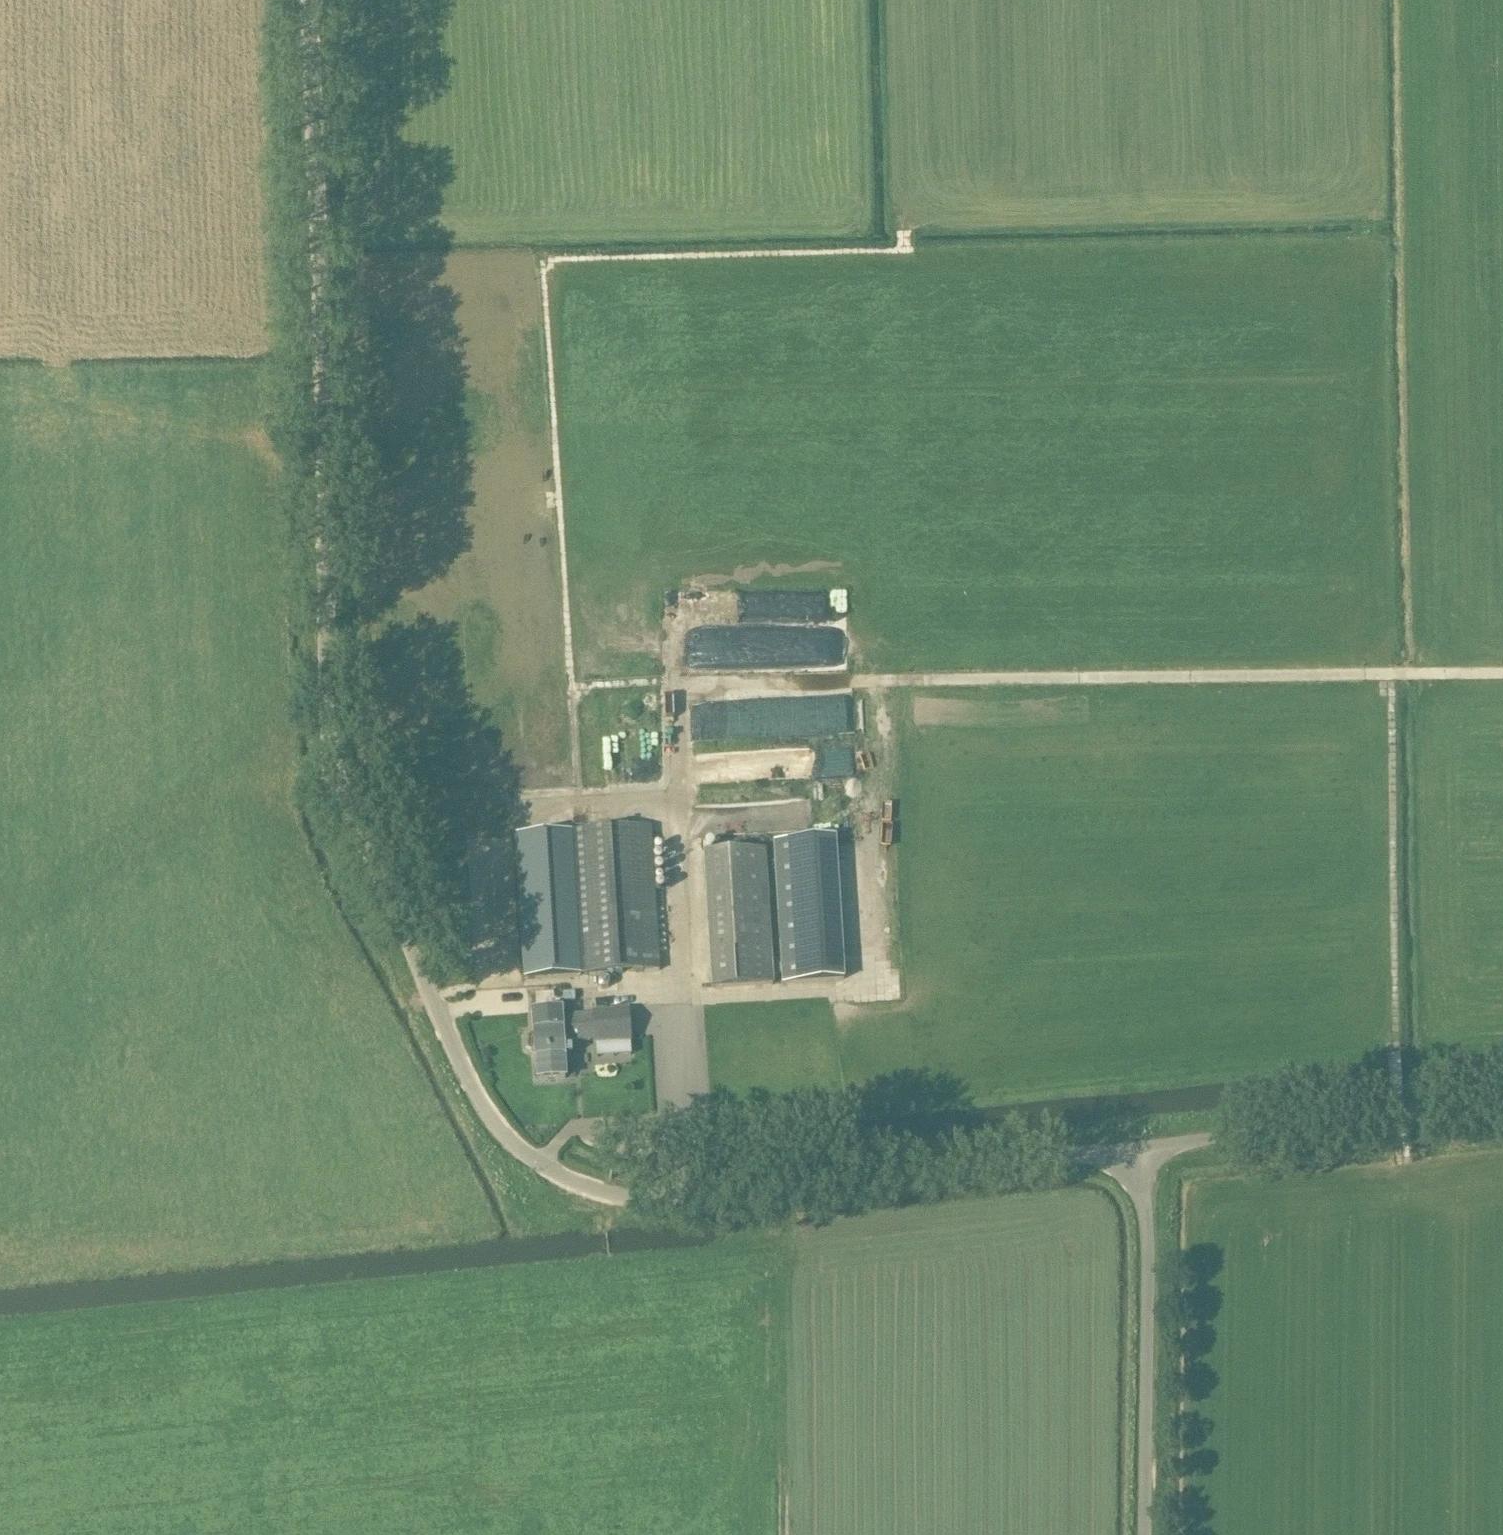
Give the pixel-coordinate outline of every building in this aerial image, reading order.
[(653,827),(567,832),(516,834),(524,978),(660,971),(653,827)] [(844,979),(835,838),(774,842),(783,983),(844,979)] [(705,854),(712,988),(773,985),(766,851),(705,854)] [(596,1042),(595,1014),(563,1016),(563,1010),(533,1012),(534,1035),(526,1036),(527,1049),(536,1049),(537,1079),(566,1078),(565,1058),(573,1058),(572,1043),(596,1042)]
